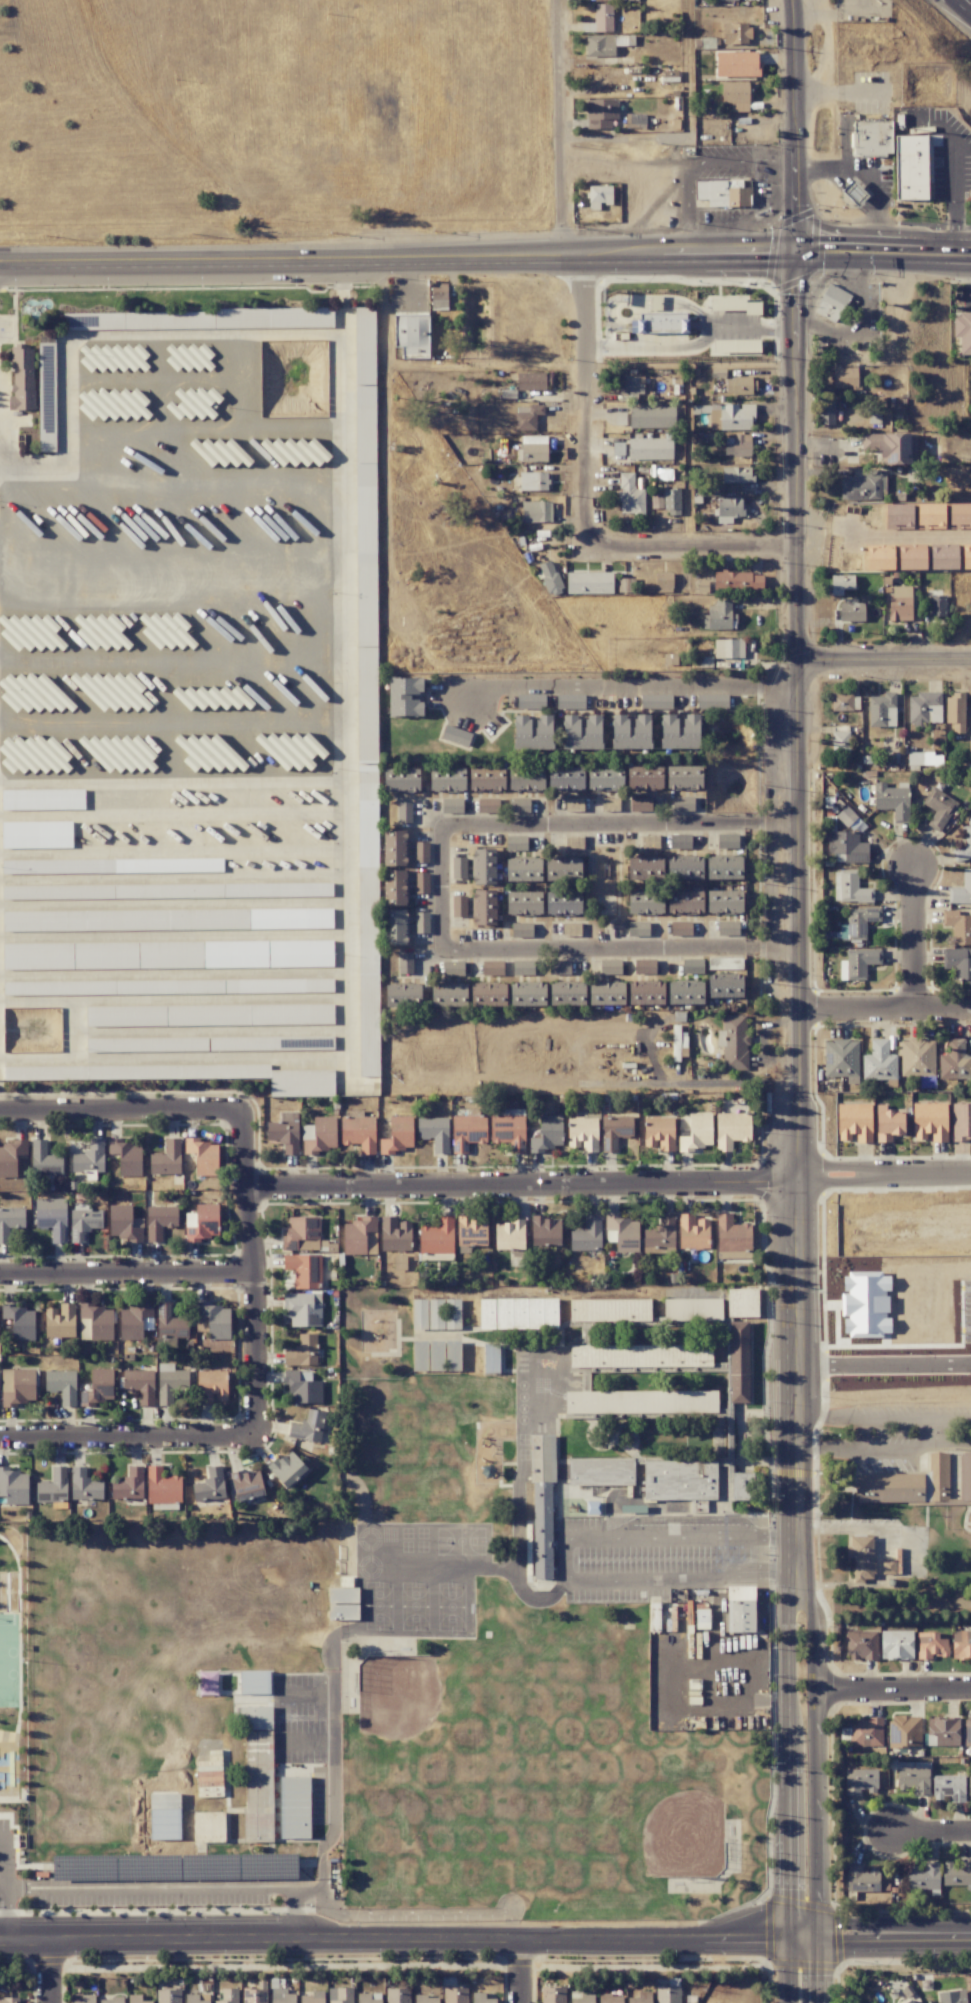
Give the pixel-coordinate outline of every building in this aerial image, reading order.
[(612,32),(612,5),(594,5),(594,32),(612,32)] [(751,44),(751,24),(723,24),(723,44),(751,44)] [(586,57),(615,56),(614,45),(628,45),(628,35),(586,36),(586,57)] [(759,51),(715,53),(715,78),(759,77),(759,51)] [(749,112),(748,82),(721,82),(721,103),(731,103),(731,112),(749,112)] [(617,120),(617,99),(586,100),(587,129),(610,129),(610,120),(617,120)] [(891,121),(853,122),(853,133),(851,133),(851,155),(892,155),(891,121)] [(894,136),(896,200),(928,199),(926,135),(894,136)] [(696,180),(695,199),(707,200),(707,207),(750,207),(751,187),(742,187),(742,181),(696,180)] [(611,204),(611,186),(588,186),(588,210),(599,210),(599,204),(611,204)] [(430,310),(447,310),(447,283),(431,283),(430,310)] [(813,312),(835,324),(851,296),(830,284),(813,312)] [(760,314),(760,302),(749,302),(748,314),(760,314)] [(374,385),(374,307),(354,307),(355,385),(374,385)] [(333,308),(214,309),(215,328),(333,327),(333,308)] [(687,313),(639,312),(639,320),(631,320),(631,332),(687,333),(687,313)] [(960,312),(960,353),(970,353),(970,312),(960,312)] [(394,347),(402,347),(402,355),(429,355),(428,313),(394,313),(394,347)] [(214,355),(200,340),(189,351),(181,344),(175,350),(177,352),(172,358),(178,364),(179,363),(187,372),(193,366),(198,372),(207,363),(206,362),(214,355)] [(760,354),(760,340),(721,340),(721,355),(760,354)] [(148,358),(140,346),(133,351),(128,343),(120,349),(114,341),(101,351),(93,342),(81,351),(84,356),(79,360),(89,373),(97,367),(102,375),(116,365),(122,372),(129,367),(132,370),(148,358)] [(33,347),(12,347),(12,397),(8,397),(9,410),(34,410),(33,347)] [(54,451),(53,366),(40,366),(40,451),(54,451)] [(859,389),(859,368),(833,368),(833,389),(859,389)] [(516,374),(517,390),(550,390),(550,373),(516,374)] [(644,394),(643,376),(617,377),(617,394),(644,394)] [(726,393),(756,394),(756,378),(726,378),(726,393)] [(146,420),(151,415),(144,407),(149,401),(135,388),(130,393),(124,387),(116,396),(104,385),(97,393),(90,387),(79,398),(83,402),(78,408),(92,421),(97,415),(103,421),(108,416),(114,421),(122,413),(133,423),(141,415),(146,420)] [(215,400),(210,394),(214,391),(211,388),(206,393),(201,387),(191,396),(194,399),(188,404),(201,419),(207,415),(211,419),(216,414),(208,406),(215,400)] [(375,387),(355,387),(356,464),(369,464),(369,483),(368,483),(368,497),(375,497),(375,477),(371,477),(371,466),(375,466),(375,387)] [(834,403),(819,404),(819,425),(835,424),(834,403)] [(709,407),(710,430),(754,429),(753,404),(739,404),(739,406),(709,407)] [(544,406),(515,407),(515,431),(536,430),(535,415),(544,415),(544,406)] [(674,429),(675,407),(630,406),(629,428),(674,429)] [(750,434),(734,435),(734,443),(726,443),(727,456),(751,456),(750,434)] [(520,461),(547,462),(547,436),(520,436),(520,461)] [(282,467),(288,461),(294,467),(300,461),(306,467),(312,461),(318,468),(330,456),(313,437),(306,444),(301,437),(294,444),(289,437),(282,443),(276,437),(264,448),(282,467)] [(672,459),(672,438),(628,439),(628,461),(672,459)] [(752,467),(722,468),(722,483),(753,482),(752,467)] [(853,471),(852,477),(840,477),(840,499),(859,499),(884,499),(884,471),(853,471)] [(547,472),(520,473),(520,491),(547,490),(547,472)] [(644,514),(644,489),(634,489),(634,472),(619,472),(619,492),(619,514),(644,514)] [(680,515),(679,488),(664,489),(665,516),(680,515)] [(651,509),(663,508),(662,496),(651,496),(651,509)] [(717,498),(717,523),(731,524),(732,517),(743,517),(743,498),(717,498)] [(551,502),(522,502),(522,522),(552,522),(551,502)] [(949,503),(949,526),(970,526),(970,504),(949,503)] [(885,527),(913,526),(913,504),(885,504),(885,527)] [(945,526),(945,504),(917,504),(917,526),(945,526)] [(930,570),(958,571),(959,549),(931,547),(930,570)] [(893,548),(866,549),(866,571),(894,570),(893,548)] [(926,548),(899,548),(898,570),(925,570),(926,548)] [(963,548),(963,569),(970,570),(970,548),(963,548)] [(547,595),(561,592),(553,561),(539,564),(547,595)] [(567,594),(566,572),(613,572),(613,593),(567,594)] [(714,573),(714,591),(763,590),(763,572),(714,573)] [(672,593),(672,573),(656,573),(656,592),(672,593)] [(831,596),(842,595),(842,590),(854,589),(854,575),(831,576),(831,596)] [(890,621),(912,621),(911,586),(889,586),(890,621)] [(929,617),(945,616),(944,596),(928,597),(929,617)] [(703,629),(734,630),(734,614),(731,614),(731,600),(715,600),(715,606),(708,606),(707,615),(703,615),(703,629)] [(864,622),(864,601),(840,601),(840,622),(864,622)] [(127,640),(119,632),(125,627),(109,610),(97,622),(91,615),(81,625),(86,631),(91,626),(104,640),(99,644),(105,650),(111,645),(116,650),(127,640)] [(158,650),(165,644),(170,650),(176,644),(183,652),(194,642),(184,631),(190,626),(177,612),(171,618),(165,612),(159,618),(152,610),(140,620),(146,627),(141,631),(158,650)] [(54,634),(60,627),(46,614),(41,619),(35,614),(27,622),(15,611),(4,623),(7,625),(0,633),(0,635),(17,651),(23,646),(28,651),(34,646),(40,651),(45,646),(51,652),(62,641),(54,634)] [(714,639),(744,639),(744,657),(715,658),(714,639)] [(663,665),(663,654),(678,653),(677,665),(663,665)] [(40,669),(28,681),(20,673),(14,678),(9,673),(0,681),(0,686),(5,692),(0,697),(15,713),(22,707),(29,715),(41,704),(48,712),(55,707),(59,712),(70,702),(40,669)] [(88,676),(88,685),(81,684),(81,693),(90,693),(90,691),(121,691),(121,700),(134,700),(134,690),(141,691),(141,677),(88,676)] [(388,716),(423,717),(423,701),(410,700),(410,693),(422,694),(423,678),(389,678),(388,716)] [(183,692),(201,710),(207,705),(213,710),(219,704),(226,711),(240,696),(226,683),(218,691),(212,685),(206,691),(200,685),(194,692),(189,687),(183,692)] [(895,727),(895,693),(884,692),(884,697),(869,696),(868,727),(895,727)] [(853,693),(831,693),(831,711),(853,711),(853,693)] [(908,694),(909,724),(941,723),(940,693),(908,694)] [(517,709),(545,709),(545,694),(517,694),(517,709)] [(945,723),(953,723),(953,733),(964,733),(964,695),(946,694),(945,723)] [(513,749),(553,749),(553,743),(552,744),(552,715),(538,715),(538,719),(536,719),(536,727),(531,727),(531,719),(528,719),(528,715),(515,715),(513,749)] [(562,749),(602,749),(602,743),(601,744),(601,715),(587,715),(587,719),(585,719),(585,727),(580,727),(580,719),(577,719),(577,715),(564,715),(562,749)] [(612,749),(652,749),(651,743),(650,743),(650,715),(636,715),(636,719),(634,719),(634,727),(629,727),(629,719),(626,719),(626,715),(613,715),(612,749)] [(660,749),(700,749),(700,743),(699,743),(699,715),(685,715),(685,718),(683,719),(683,727),(678,727),(678,719),(675,719),(675,715),(662,715),(660,749)] [(467,748),(472,734),(446,724),(440,738),(467,748)] [(285,772),(292,765),(298,771),(304,765),(309,771),(316,765),(314,763),(325,751),(308,732),(301,738),(296,732),(289,739),(283,732),(277,738),(271,731),(259,743),(285,772)] [(849,753),(849,732),(831,732),(832,753),(849,753)] [(51,736),(45,741),(38,733),(26,744),(18,736),(12,742),(8,737),(0,745),(0,751),(6,757),(0,762),(11,774),(17,768),(23,774),(29,768),(36,776),(47,766),(55,774),(61,768),(66,773),(71,768),(65,762),(71,756),(51,736)] [(99,753),(106,752),(105,741),(94,742),(94,739),(84,740),(85,750),(98,749),(99,753)] [(907,765),(941,766),(942,754),(908,753),(907,765)] [(627,767),(627,790),(662,790),(662,766),(627,767)] [(666,767),(667,790),(702,789),(702,766),(666,767)] [(544,768),(509,767),(509,791),(544,791),(544,768)] [(584,768),(548,767),(548,790),(583,791),(584,768)] [(623,767),(588,767),(587,790),(622,791),(623,767)] [(465,791),(465,768),(429,769),(430,792),(465,791)] [(504,769),(470,768),(469,791),(504,791),(504,769)] [(418,769),(384,769),(384,793),(419,792),(418,769)] [(874,782),(874,810),(893,809),(893,823),(909,823),(908,783),(897,783),(897,788),(885,788),(885,782),(874,782)] [(935,811),(926,824),(939,832),(958,803),(932,787),(922,803),(935,811)] [(84,809),(84,789),(4,790),(4,796),(2,796),(2,810),(84,809)] [(630,811),(651,812),(651,798),(630,797),(630,811)] [(693,797),(673,797),(672,811),(693,811),(693,797)] [(499,812),(498,798),(477,799),(478,813),(499,812)] [(530,812),(529,798),(509,799),(509,813),(530,812)] [(462,813),(462,799),(441,799),(441,813),(462,813)] [(411,802),(397,802),(397,823),(411,823),(411,802)] [(850,830),(860,821),(846,806),(836,815),(850,830)] [(968,825),(962,827),(966,845),(952,848),(955,861),(970,858),(970,817),(966,818),(968,825)] [(72,822),(2,822),(2,848),(72,848),(72,822)] [(384,866),(407,865),(406,831),(383,831),(384,866)] [(830,862),(868,861),(868,843),(858,843),(858,831),(830,832),(830,862)] [(670,849),(690,849),(690,835),(670,835),(670,849)] [(719,835),(718,848),(737,849),(738,836),(719,835)] [(506,837),(506,851),(527,850),(526,836),(506,837)] [(660,836),(641,836),(641,848),(659,849),(660,836)] [(428,842),(414,842),(414,863),(428,863),(428,842)] [(495,849),(472,849),(473,884),(495,884),(495,849)] [(451,878),(466,879),(467,858),(452,857),(451,878)] [(663,858),(628,857),(627,879),(663,880),(663,858)] [(703,879),(702,857),(667,858),(668,880),(703,879)] [(707,880),(742,879),(742,857),(707,858),(707,880)] [(506,882),(542,880),(541,858),(506,860),(506,882)] [(581,882),(581,859),(546,858),(546,881),(581,882)] [(948,903),(970,904),(970,869),(963,869),(962,888),(948,887),(948,903)] [(407,905),(406,870),(384,871),(384,905),(407,905)] [(834,871),(835,902),(873,901),(873,888),(857,889),(857,870),(834,871)] [(428,894),(428,873),(414,873),(414,894),(428,894)] [(496,890),(473,890),(472,925),(495,926),(496,890)] [(706,891),(707,914),(743,913),(742,890),(706,891)] [(628,891),(628,914),(663,915),(664,892),(628,891)] [(667,914),(702,915),(703,891),(668,891),(667,914)] [(541,892),(507,892),(506,915),(541,915),(541,892)] [(581,892),(546,892),(546,916),(582,915),(581,892)] [(466,896),(452,896),(452,917),(466,917),(466,896)] [(332,908),(203,910),(203,924),(211,923),(211,930),(333,928),(332,908)] [(881,908),(846,908),(846,932),(847,932),(846,940),(866,941),(866,921),(880,922),(881,908)] [(384,909),(383,945),(406,946),(407,910),(384,909)] [(958,915),(958,910),(941,911),(942,926),(951,926),(952,945),(970,945),(970,915),(958,915)] [(3,931),(122,931),(122,924),(163,924),(163,911),(3,911),(3,931)] [(428,912),(414,913),(415,934),(429,933),(428,912)] [(691,935),(691,921),(670,922),(671,936),(691,935)] [(739,935),(738,921),(717,922),(718,935),(739,935)] [(648,922),(627,922),(627,936),(649,936),(648,922)] [(333,940),(269,941),(269,967),(333,967),(333,940)] [(267,941),(205,942),(206,968),(268,966),(267,941)] [(3,944),(4,970),(73,968),(72,942),(3,944)] [(138,944),(85,944),(85,959),(84,959),(84,966),(138,966),(138,944)] [(943,949),(943,969),(954,968),(954,980),(970,980),(970,949),(943,949)] [(880,950),(845,950),(845,980),(866,980),(866,964),(881,964),(880,950)] [(412,953),(398,953),(399,974),(412,974),(412,953)] [(742,958),(708,958),(708,969),(742,969),(742,958)] [(463,975),(463,961),(442,962),(442,976),(463,975)] [(482,975),(502,976),(503,961),(482,961),(482,975)] [(708,976),(708,998),(742,997),(742,975),(708,976)] [(668,983),(668,1004),(704,1004),(703,982),(668,983)] [(545,983),(510,984),(511,1006),(545,1005),(545,983)] [(585,1005),(584,983),(549,984),(550,1006),(585,1005)] [(624,983),(589,983),(589,1004),(624,1005),(624,983)] [(664,1004),(663,983),(628,983),(629,1005),(664,1004)] [(421,1006),(420,984),(385,985),(386,1007),(421,1006)] [(432,1007),(466,1006),(466,984),(431,985),(432,1007)] [(505,984),(470,985),(471,1007),(506,1006),(505,984)] [(333,1023),(333,1005),(252,1005),(177,1006),(177,1026),(252,1025),(252,1024),(333,1023)] [(723,1047),(723,1071),(748,1070),(747,1015),(723,1016),(723,1031),(717,1031),(717,1047),(723,1047)] [(672,1062),(680,1062),(680,1056),(686,1057),(687,1032),(680,1032),(680,1025),(672,1025),(672,1062)] [(297,1038),(297,1048),(333,1047),(332,1037),(297,1038)] [(970,1078),(970,1054),(964,1055),(964,1038),(947,1039),(947,1054),(938,1055),(939,1079),(970,1078)] [(862,1079),(896,1080),(896,1055),(887,1055),(888,1039),(871,1039),(870,1055),(862,1055),(862,1079)] [(824,1077),(858,1076),(858,1040),(824,1041),(824,1077)] [(935,1076),(935,1040),(899,1040),(899,1076),(935,1076)] [(334,1069),(270,1070),(270,1097),(334,1096),(334,1069)] [(929,1142),(947,1142),(947,1103),(913,1104),(913,1140),(929,1139),(929,1142)] [(838,1104),(838,1141),(854,1140),(854,1143),(872,1142),(871,1104),(838,1104)] [(952,1104),(953,1141),(970,1141),(970,1104),(952,1104)] [(525,1153),(524,1109),(499,1109),(499,1115),(490,1115),(491,1142),(515,1142),(515,1153),(525,1153)] [(298,1155),(297,1112),(278,1112),(278,1122),(266,1122),(266,1142),(284,1142),(284,1155),(298,1155)] [(341,1144),(360,1144),(360,1154),(375,1154),(374,1117),(363,1117),(362,1113),(340,1113),(341,1144)] [(711,1145),(712,1114),(689,1113),(689,1137),(679,1136),(679,1152),(702,1153),(702,1145),(711,1145)] [(716,1114),(717,1152),(731,1152),(731,1141),(751,1141),(750,1113),(716,1114)] [(451,1116),(452,1154),(468,1153),(467,1144),(486,1143),(485,1115),(451,1116)] [(529,1138),(530,1150),(562,1149),(561,1115),(539,1116),(540,1138),(529,1138)] [(413,1151),(412,1116),(389,1117),(390,1139),(379,1139),(380,1152),(413,1151)] [(602,1153),(617,1152),(617,1137),(632,1137),(632,1116),(601,1117),(602,1153)] [(335,1117),(313,1117),(314,1125),(302,1126),(303,1152),(336,1152),(335,1117)] [(673,1152),(674,1117),(645,1117),(644,1147),(658,1147),(657,1152),(673,1152)] [(448,1153),(447,1118),(417,1118),(418,1139),(432,1139),(433,1154),(448,1153)] [(597,1153),(598,1118),(568,1118),(567,1147),(581,1148),(580,1152),(597,1153)] [(150,1174),(180,1174),(179,1138),(165,1138),(165,1153),(149,1154),(150,1174)] [(195,1176),(217,1176),(218,1144),(199,1143),(199,1138),(185,1138),(185,1153),(196,1154),(195,1176)] [(46,1139),(31,1140),(33,1174),(53,1173),(53,1167),(62,1167),(62,1154),(46,1155),(46,1139)] [(104,1171),(103,1139),(89,1139),(89,1152),(72,1153),(72,1172),(104,1171)] [(141,1144),(123,1145),(123,1139),(108,1139),(109,1154),(119,1154),(119,1176),(141,1176),(141,1144)] [(16,1178),(17,1155),(27,1155),(27,1143),(0,1143),(0,1177),(16,1178)] [(36,1199),(36,1226),(51,1226),(52,1244),(67,1243),(66,1199),(36,1199)] [(87,1203),(72,1203),(71,1243),(87,1244),(87,1229),(102,1229),(102,1210),(87,1210),(87,1203)] [(218,1204),(196,1204),(196,1213),(185,1213),(185,1243),(201,1242),(201,1237),(219,1237),(218,1204)] [(110,1205),(109,1241),(143,1241),(143,1219),(131,1218),(132,1205),(110,1205)] [(177,1206),(147,1207),(147,1243),(162,1242),(162,1228),(177,1227),(177,1206)] [(0,1208),(0,1243),(9,1243),(9,1229),(25,1228),(24,1208),(0,1208)] [(674,1215),(660,1214),(660,1228),(643,1228),(643,1250),(674,1251),(674,1215)] [(694,1214),(678,1214),(679,1249),(708,1249),(708,1219),(694,1219),(694,1214)] [(717,1252),(751,1251),(751,1224),(732,1224),(731,1214),(717,1214),(717,1252)] [(570,1251),(601,1250),(600,1215),(585,1215),(586,1230),(570,1230),(570,1251)] [(410,1221),(397,1221),(397,1216),(381,1216),(381,1251),(410,1251),(410,1221)] [(453,1254),(453,1216),(438,1216),(438,1227),(419,1227),(419,1254),(453,1254)] [(319,1250),(319,1217),(287,1217),(287,1236),(281,1236),(281,1250),(319,1250)] [(458,1246),(487,1246),(486,1217),(457,1218),(458,1246)] [(561,1218),(531,1217),(531,1245),(560,1245),(561,1218)] [(615,1252),(638,1252),(639,1218),(605,1217),(605,1230),(616,1230),(615,1252)] [(377,1255),(376,1219),(343,1220),(344,1255),(377,1255)] [(495,1249),(524,1249),(525,1220),(512,1219),(512,1223),(495,1223),(495,1249)] [(321,1255),(283,1255),(283,1270),(294,1270),(293,1289),(320,1289),(321,1255)] [(890,1273),(843,1274),(843,1292),(841,1292),(842,1318),(843,1318),(844,1337),(882,1337),(882,1333),(890,1333),(890,1318),(888,1318),(887,1294),(890,1294),(890,1273)] [(727,1289),(728,1317),(758,1317),(758,1289),(727,1289)] [(321,1293),(283,1294),(284,1308),(289,1308),(289,1327),(321,1326),(321,1293)] [(557,1298),(479,1299),(480,1329),(558,1328),(557,1298)] [(412,1329),(428,1329),(427,1299),(412,1300),(412,1329)] [(460,1299),(429,1299),(428,1329),(459,1329),(460,1299)] [(569,1322),(651,1321),(650,1299),(569,1300),(569,1322)] [(663,1299),(664,1321),(722,1321),(721,1299),(663,1299)] [(156,1336),(187,1337),(188,1318),(172,1317),(173,1303),(158,1302),(156,1336)] [(45,1337),(75,1338),(75,1303),(58,1303),(58,1308),(46,1308),(45,1337)] [(112,1340),(112,1308),(94,1308),(94,1303),(81,1303),(80,1339),(112,1340)] [(207,1339),(229,1340),(230,1305),(197,1304),(196,1316),(208,1317),(207,1339)] [(143,1340),(142,1318),(153,1318),(153,1305),(120,1306),(120,1340),(143,1340)] [(12,1340),(34,1341),(35,1308),(3,1307),(2,1318),(13,1319),(12,1340)] [(749,1321),(730,1321),(729,1403),(748,1403),(749,1321)] [(316,1365),(317,1334),(297,1334),(297,1351),(284,1351),(284,1365),(316,1365)] [(412,1371),(427,1371),(427,1341),(412,1342),(412,1371)] [(446,1371),(460,1370),(459,1341),(445,1341),(446,1371)] [(484,1373),(499,1373),(498,1343),(483,1344),(484,1373)] [(569,1347),(570,1369),(711,1366),(711,1344),(569,1347)] [(159,1405),(173,1405),(173,1389),(188,1389),(188,1370),(173,1371),(173,1364),(158,1364),(159,1405)] [(35,1369),(2,1370),(2,1404),(35,1404),(35,1369)] [(91,1392),(81,1392),(81,1403),(113,1403),(113,1369),(91,1369),(91,1392)] [(139,1406),(153,1406),(154,1371),(124,1370),(123,1390),(139,1391),(139,1406)] [(75,1407),(76,1372),(45,1371),(45,1392),(61,1392),(61,1407),(75,1407)] [(197,1406),(214,1406),(214,1401),(227,1401),(226,1371),(197,1371),(197,1406)] [(290,1403),(322,1403),(321,1381),(311,1381),(311,1371),(284,1371),(284,1385),(289,1385),(290,1403)] [(565,1392),(565,1414),(717,1412),(717,1390),(565,1392)] [(554,1435),(532,1435),(532,1579),(552,1579),(551,1481),(554,1481),(554,1435)] [(268,1468),(286,1488),(307,1469),(289,1449),(268,1468)] [(948,1453),(928,1453),(928,1474),(855,1474),(856,1503),(948,1502),(948,1453)] [(970,1501),(970,1453),(959,1453),(960,1501),(970,1501)] [(633,1458),(568,1459),(569,1485),(634,1484),(633,1458)] [(643,1462),(644,1500),(717,1499),(716,1460),(643,1462)] [(111,1499),(143,1498),(142,1465),(128,1466),(128,1480),(111,1480),(111,1499)] [(181,1476),(162,1476),(162,1465),(147,1466),(148,1504),(181,1503),(181,1476)] [(221,1466),(207,1467),(208,1481),(192,1482),(194,1501),(224,1498),(221,1466)] [(28,1473),(9,1472),(9,1467),(0,1467),(0,1495),(7,1495),(7,1504),(27,1505),(28,1473)] [(67,1467),(52,1467),(51,1483),(37,1482),(36,1494),(65,1495),(67,1467)] [(72,1467),(71,1500),(103,1500),(103,1480),(86,1480),(86,1467),(72,1467)] [(230,1473),(237,1499),(264,1492),(258,1470),(242,1474),(241,1470),(230,1473)] [(753,1473),(731,1473),(731,1500),(753,1500),(753,1473)] [(853,1558),(853,1580),(873,1580),(873,1536),(850,1537),(850,1546),(846,1546),(846,1558),(853,1558)] [(726,1632),(754,1633),(755,1587),(727,1586),(726,1632)] [(358,1603),(358,1588),(329,1588),(328,1603),(358,1603)] [(350,1606),(329,1605),(328,1619),(349,1620),(350,1606)] [(695,1629),(709,1629),(709,1610),(696,1610),(695,1629)] [(846,1659),(876,1660),(877,1632),(846,1631),(846,1659)] [(912,1631),(881,1631),(880,1659),(912,1659),(912,1631)] [(952,1631),(952,1659),(970,1659),(970,1631),(952,1631)] [(917,1632),(917,1659),(931,1659),(931,1656),(947,1656),(948,1639),(938,1639),(938,1632),(917,1632)] [(240,1672),(241,1694),(272,1694),(271,1671),(240,1672)] [(218,1672),(200,1672),(201,1695),(218,1695),(218,1672)] [(272,1707),(240,1707),(240,1730),(272,1729),(272,1707)] [(881,1747),(882,1718),(851,1718),(850,1746),(881,1747)] [(959,1746),(959,1718),(927,1718),(928,1746),(959,1746)] [(272,1731),(246,1731),(246,1797),(256,1797),(256,1805),(265,1805),(265,1816),(272,1816),(272,1731)] [(928,1767),(896,1768),(897,1790),(914,1790),(914,1795),(929,1794),(928,1767)] [(877,1769),(845,1770),(845,1797),(861,1796),(861,1791),(877,1791),(877,1769)] [(281,1838),(311,1838),(311,1777),(281,1776),(281,1838)] [(964,1776),(933,1776),(932,1798),(950,1798),(950,1802),(964,1803),(964,1776)] [(224,1812),(193,1812),(194,1840),(225,1839),(224,1812)] [(160,1861),(190,1860),(190,1844),(160,1845),(160,1861)] [(960,1858),(960,1867),(952,1867),(952,1862),(943,1862),(942,1885),(970,1885),(970,1859),(960,1858)] [(938,1863),(924,1863),(924,1868),(907,1868),(907,1890),(938,1889),(938,1863)] [(847,1891),(878,1892),(878,1870),(861,1870),(861,1865),(847,1865),(847,1891)] [(679,1986),(656,1987),(656,2002),(680,2002),(679,1986)] [(542,1987),(542,2002),(565,2002),(565,1987),(542,1987)] [(237,1988),(221,1989),(221,2001),(214,2001),(214,2002),(238,2002),(237,1988)] [(287,1994),(287,1988),(275,1988),(275,2002),(295,2002),(295,1994),(287,1994)] [(328,1988),(328,2002),(353,2002),(352,1988),(328,1988)] [(410,1988),(386,1988),(386,2002),(410,2002),(410,1988)] [(444,2002),(466,2002),(466,1988),(443,1988),(444,2002)] [(157,2002),(182,2002),(182,1990),(157,1989),(157,2002)] [(266,1989),(243,1989),(243,2002),(266,2002),(266,1989)] [(966,1990),(939,1992),(940,2002),(967,2002),(966,1990)] [(324,1991),(311,1991),(311,1995),(300,1995),(300,2002),(324,2002),(324,1991)] [(638,1992),(638,1998),(628,1998),(628,2002),(651,2002),(651,1991),(638,1992)] [(381,1993),(358,1993),(358,2002),(381,2002),(381,1993)] [(472,2002),(495,2002),(495,1999),(485,1998),(485,1993),(473,1993),(472,2002)] [(622,1994),(598,1995),(599,2002),(622,2002),(622,1994)] [(71,1995),(71,2002),(95,2002),(94,1995),(71,1995)] [(128,2002),(151,2002),(151,2001),(141,2001),(141,1995),(128,1995),(128,2002)] [(185,2002),(209,2002),(209,2000),(199,2000),(199,1995),(185,1995),(185,2002)]
